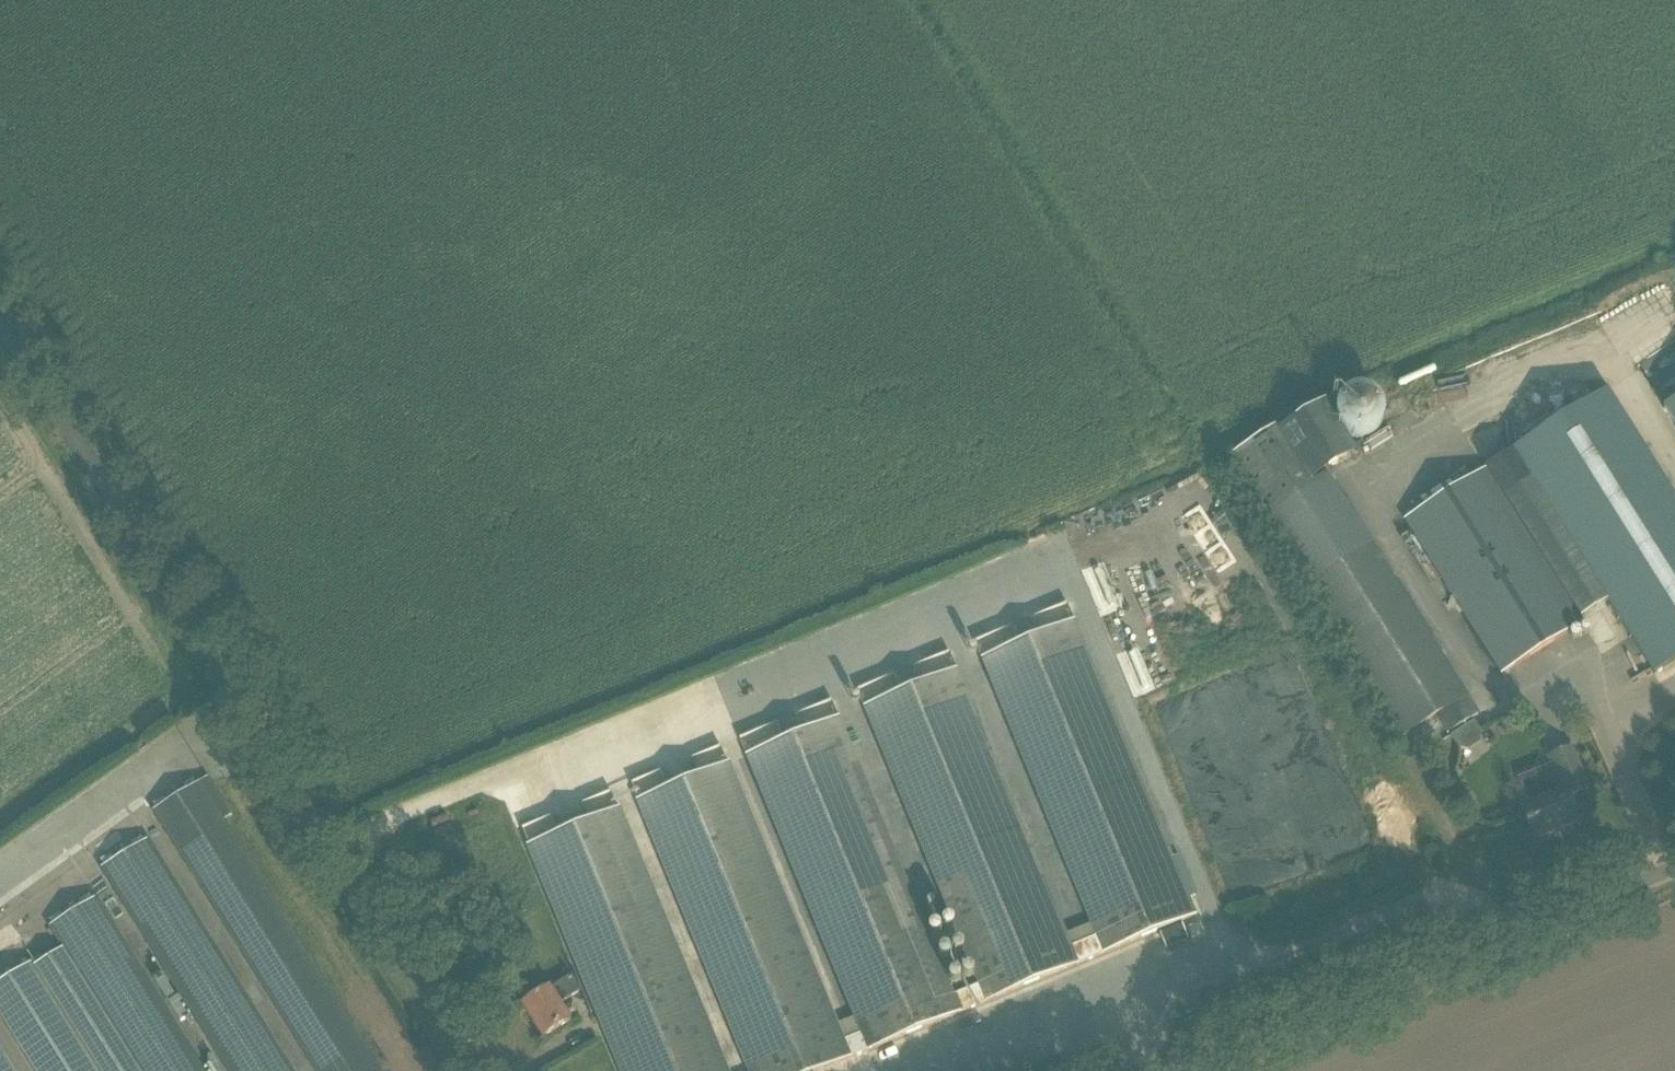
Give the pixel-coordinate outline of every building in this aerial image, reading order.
[(1515,451),(1608,602),(1654,675),(1674,662),(1674,503),(1606,394),(1515,451)] [(1663,410),(1674,428),(1674,402),(1663,410)] [(1275,428),(1228,458),(1263,513),(1391,718),(1403,737),(1435,717),(1446,735),(1478,715),(1467,697),(1455,678),(1327,473),(1358,454),(1353,447),(1346,436),(1340,426),(1325,403),(1278,432),(1275,428)] [(1582,625),(1485,470),(1406,520),(1503,674),(1582,625)] [(1095,938),(1102,955),(1196,916),(1075,621),(983,658),(1095,938)] [(957,669),(863,708),(954,929),(959,940),(965,956),(971,968),(978,986),(985,1003),(1102,955),(1095,938),(1072,948),(957,669)] [(1563,732),(1563,717),(1546,718),(1546,732),(1563,732)] [(862,1034),(870,1051),(985,1003),(978,986),(954,996),(946,977),(941,965),(935,950),(930,938),(839,718),(745,756),(862,1034)] [(1530,806),(1521,809),(1534,840),(1577,823),(1567,798),(1588,790),(1571,749),(1549,759),(1551,765),(1556,775),(1523,789),(1530,806)] [(730,763),(635,802),(746,1070),(821,1070),(870,1051),(862,1034),(845,1041),(730,763)] [(317,1070),(379,1070),(222,821),(231,815),(207,778),(189,789),(154,812),(317,1070)] [(503,790),(505,799),(526,795),(525,785),(503,790)] [(526,848),(618,1070),(729,1070),(621,809),(526,848)] [(227,1070),(290,1070),(145,842),(101,870),(227,1070)] [(39,1070),(204,1070),(96,899),(52,927),(66,950),(35,969),(33,965),(0,985),(0,1007),(39,1070)] [(930,938),(935,950),(959,940),(954,929),(930,938)] [(941,965),(946,977),(971,968),(965,956),(941,965)] [(523,1007),(543,1039),(569,1022),(559,1006),(581,992),(571,977),(550,991),(549,990),(523,1007)] [(0,1056),(0,1070),(10,1070),(0,1056)]
